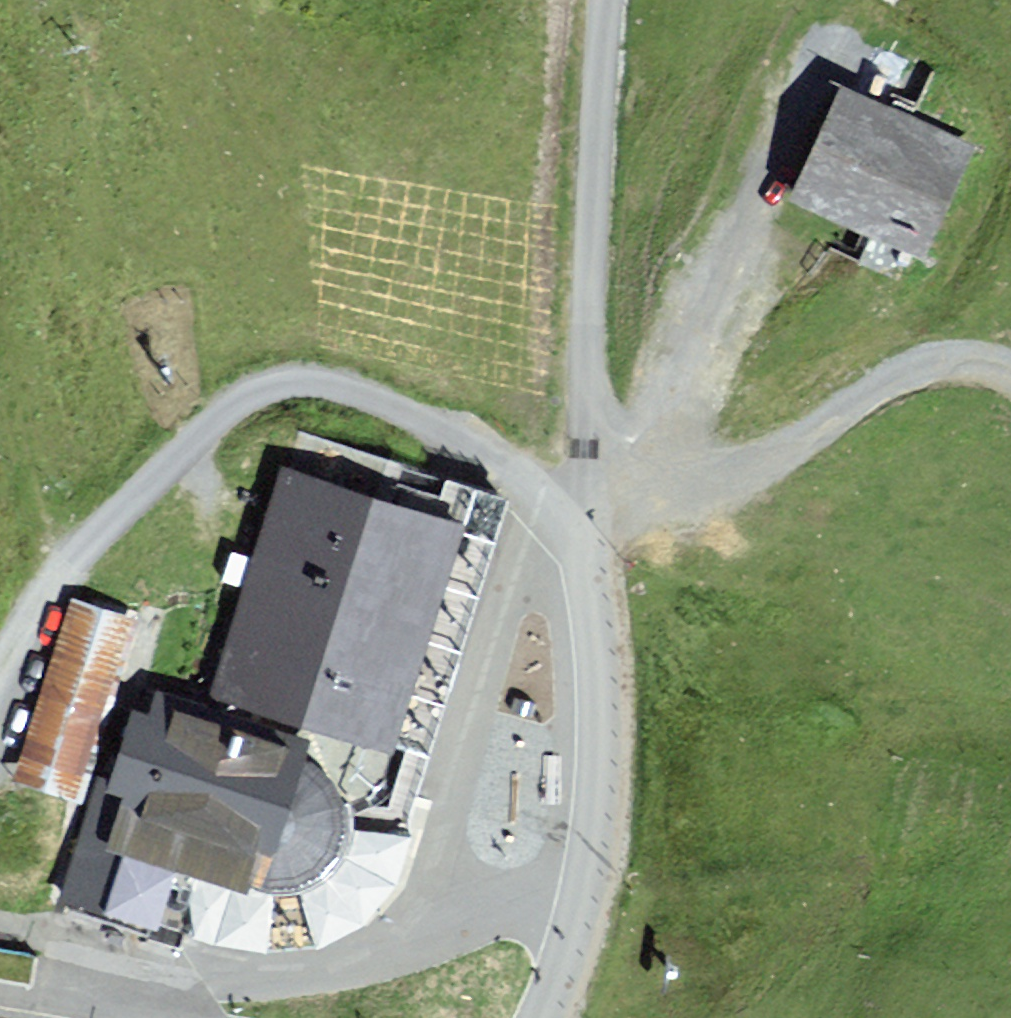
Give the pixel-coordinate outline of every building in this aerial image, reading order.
[(842,91),(793,202),(920,258),(969,147),(842,91)] [(56,893),(154,924),(172,867),(250,889),(286,893),(313,887),(333,871),(348,849),(354,822),(349,793),(335,769),(318,752),(307,747),(312,727),(392,749),(465,522),(284,467),(208,703),(138,681),(103,791),(90,787),(56,893)] [(74,606),(14,782),(74,803),(135,627),(74,606)] [(0,952),(0,983),(26,987),(31,957),(0,952)]
